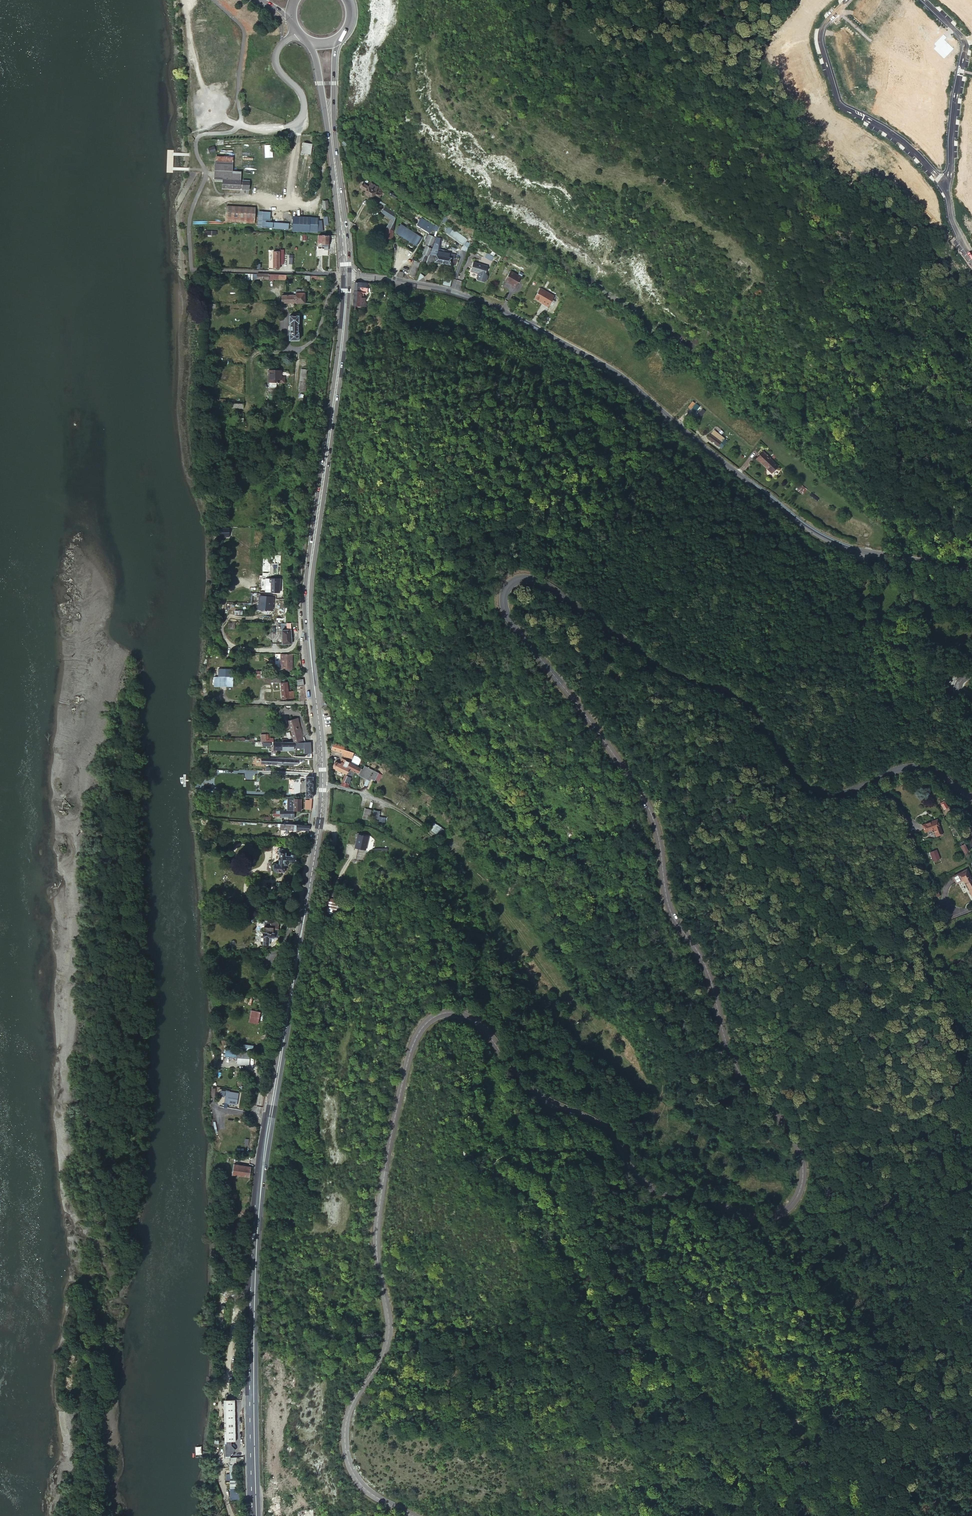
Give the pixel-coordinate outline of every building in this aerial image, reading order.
[(881,2),(890,11),(900,2),(898,0),(882,0),(881,2)] [(307,145),(298,144),(298,154),(307,155),(307,145)] [(229,156),(211,156),(211,179),(219,179),(219,189),(237,189),(238,188),(239,188),(239,189),(246,189),(247,180),(240,180),(240,181),(237,181),(238,171),(229,171),(229,156)] [(359,188),(357,190),(365,195),(366,193),(372,196),(376,190),(368,184),(370,180),(367,178),(363,184),(357,181),(354,185),(359,188)] [(248,204),(218,203),(218,219),(248,219),(248,204)] [(393,213),(380,204),(377,211),(386,216),(385,219),(382,225),(382,238),(385,239),(385,250),(389,251),(393,213)] [(263,206),(256,206),(256,227),(263,227),(266,227),(266,222),(263,222),(263,206)] [(286,213),(286,229),(302,230),(302,214),(286,213)] [(302,214),(302,230),(311,230),(311,228),(315,228),(314,217),(311,217),(311,214),(302,214)] [(377,221),(379,217),(373,214),(369,223),(370,223),(372,219),(377,221)] [(380,224),(383,218),(379,217),(377,221),(372,219),(370,223),(369,223),(368,224),(378,228),(380,224)] [(420,218),(416,224),(425,230),(428,224),(420,218)] [(401,224),(396,232),(413,244),(418,236),(401,224)] [(324,253),(323,233),(317,233),(313,233),(313,240),(317,240),(318,243),(320,243),(320,247),(313,247),(313,254),(318,254),(318,253),(324,253)] [(423,264),(435,239),(426,234),(422,244),(424,246),(420,253),(418,253),(415,260),(423,264)] [(453,236),(451,241),(462,246),(464,241),(453,236)] [(440,241),(436,239),(433,244),(429,253),(430,254),(434,256),(436,252),(440,241)] [(450,262),(452,260),(452,259),(445,256),(446,253),(441,251),(440,253),(436,252),(434,256),(450,262)] [(453,263),(450,262),(434,256),(430,254),(427,263),(430,264),(432,261),(451,269),(453,263)] [(417,262),(412,260),(407,274),(412,276),(417,262)] [(488,266),(473,261),(470,270),(478,273),(485,275),(488,266)] [(487,275),(485,275),(478,273),(476,278),(477,279),(484,281),(485,281),(487,275)] [(507,274),(501,284),(512,291),(518,281),(507,274)] [(444,276),(442,283),(449,285),(452,278),(444,276)] [(359,286),(349,285),(348,306),(351,307),(359,306),(359,300),(355,300),(355,296),(359,296),(359,286)] [(539,291),(533,302),(547,310),(553,299),(539,291)] [(302,307),(303,293),(293,293),(293,299),(282,298),(282,297),(277,297),(278,306),(302,307)] [(297,323),(297,318),(285,318),(286,321),(288,322),(288,327),(286,327),(285,334),(288,335),(288,340),(285,339),(285,343),(296,344),(297,336),(294,336),(295,323),(297,323)] [(711,435),(708,438),(718,446),(723,441),(715,434),(713,437),(711,435)] [(759,449),(755,458),(767,465),(766,466),(772,470),(777,461),(765,454),(766,453),(759,449)] [(795,490),(803,495),(807,489),(799,484),(795,490)] [(821,511),(826,505),(819,499),(814,504),(821,511)] [(230,538),(230,528),(219,528),(219,538),(230,538)] [(281,580),(271,581),(270,580),(270,594),(282,594),(281,580)] [(276,598),(261,597),(260,612),(275,612),(276,598)] [(295,648),(293,632),(285,633),(286,648),(295,648)] [(283,669),(283,659),(277,659),(277,669),(280,669),(282,672),(289,673),(288,669),(283,669)] [(218,670),(218,677),(213,677),(213,687),(229,687),(229,670),(218,670)] [(287,687),(286,683),(282,684),(283,701),(294,700),(293,692),(289,692),(289,687),(287,687)] [(288,721),(292,741),(295,741),(300,741),(299,737),(301,736),(300,730),(297,731),(295,720),(288,721)] [(342,753),(343,750),(344,747),(335,744),(333,751),(342,753)] [(355,753),(343,750),(342,753),(341,756),(353,759),(355,753)] [(350,771),(354,764),(352,763),(350,764),(343,760),(340,764),(336,762),(333,767),(340,770),(342,771),(341,773),(346,774),(347,771),(349,771),(350,771)] [(359,767),(354,764),(350,771),(353,772),(355,774),(359,767)] [(361,768),(358,773),(372,781),(374,777),(377,779),(380,773),(366,764),(364,769),(361,768)] [(344,779),(342,788),(348,790),(352,775),(353,776),(355,774),(353,772),(350,771),(349,771),(347,771),(346,774),(344,779)] [(314,796),(314,778),(306,778),(306,781),(306,786),(306,799),(314,799),(314,796)] [(385,822),(387,813),(365,808),(363,819),(369,820),(370,819),(385,822)] [(936,819),(921,824),(924,832),(932,829),(935,836),(942,834),(936,819)] [(429,830),(440,837),(444,829),(434,823),(429,830)] [(358,841),(356,849),(366,851),(370,834),(357,832),(355,840),(358,841)] [(292,857),(293,853),(289,852),(289,856),(284,855),(285,850),(280,849),(278,865),(275,865),(274,870),(278,870),(277,872),(282,872),(283,865),(285,865),(285,862),(294,862),(295,857),(292,857)] [(967,872),(953,877),(956,882),(963,878),(971,896),(971,881),(967,872)] [(935,888),(925,891),(928,898),(937,895),(935,888)] [(278,922),(264,921),(263,931),(261,930),(260,938),(263,938),(262,945),(270,945),(271,940),(273,940),(274,934),(272,933),(272,928),(269,927),(269,925),(277,925),(278,922)] [(251,1010),(248,1022),(258,1025),(261,1013),(251,1010)] [(224,1104),(238,1105),(238,1093),(225,1092),(224,1104)] [(251,1178),(252,1167),(235,1167),(235,1178),(251,1178)] [(241,1394),(224,1395),(225,1438),(232,1438),(242,1438),(241,1394)] [(238,1447),(232,1438),(228,1441),(228,1451),(233,1452),(238,1447)]
